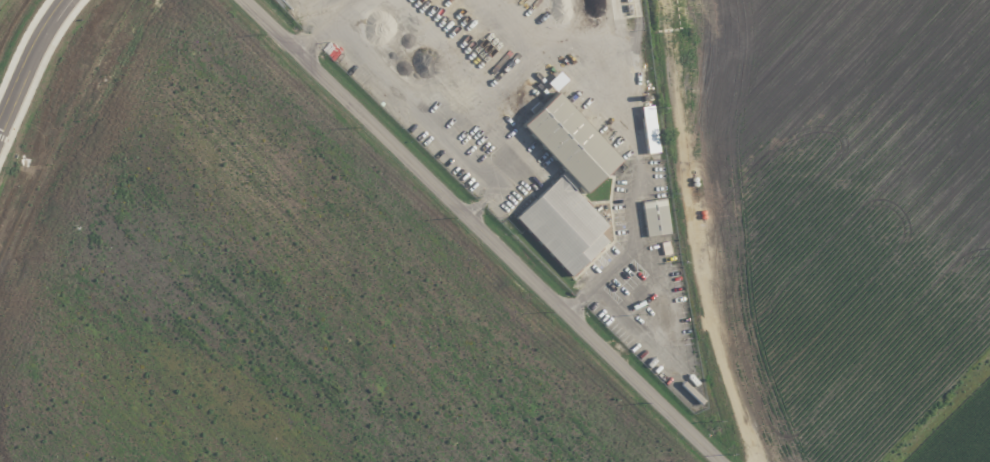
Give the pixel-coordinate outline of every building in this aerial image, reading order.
[(567,80),(560,71),(546,83),(554,92),(567,80)] [(520,126),(584,194),(619,160),(555,93),(520,126)] [(640,107),(648,154),(659,152),(652,105),(640,107)] [(515,218),(570,277),(608,242),(599,233),(607,226),(560,175),(515,218)] [(641,203),(648,237),(671,233),(665,198),(641,203)]
